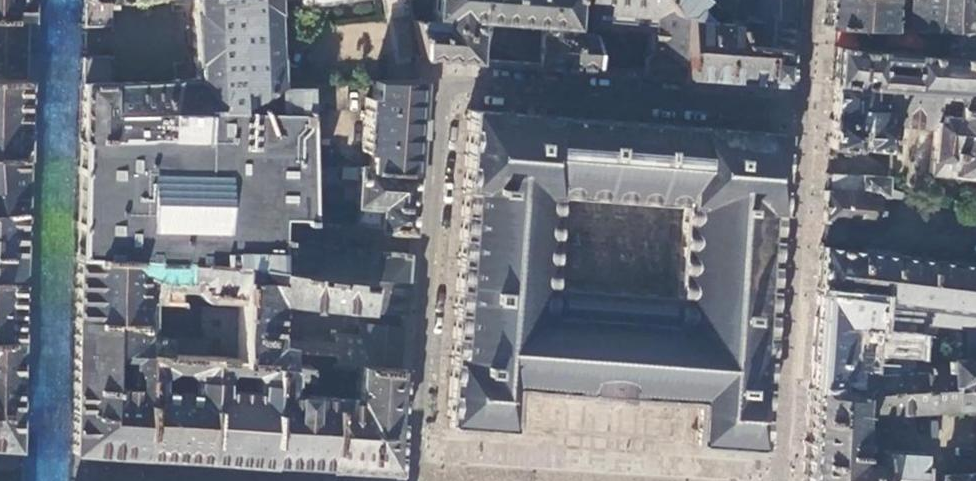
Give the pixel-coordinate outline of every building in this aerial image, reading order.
[(24,14),(24,0),(0,0),(0,14),(24,14)] [(81,24),(106,23),(106,8),(114,7),(114,0),(82,0),(81,24)] [(192,9),(189,9),(189,16),(192,16),(192,25),(189,25),(190,31),(192,31),(192,33),(192,40),(190,40),(190,46),(193,46),(193,55),(191,55),(191,62),(193,62),(193,77),(171,77),(171,79),(160,79),(162,111),(164,111),(231,109),(231,88),(242,88),(242,105),(277,83),(277,55),(275,55),(273,13),(276,13),(275,0),(192,0),(192,9)] [(592,68),(589,33),(569,32),(571,0),(434,0),(432,22),(412,20),(419,56),(458,59),(592,68)] [(589,33),(645,35),(642,71),(680,74),(685,13),(669,11),(662,0),(586,0),(589,33)] [(680,74),(780,81),(782,64),(784,46),(738,43),(733,28),(730,19),(728,18),(722,21),(705,20),(693,7),(700,0),(662,0),(669,11),(685,13),(680,74)] [(788,20),(790,1),(790,0),(735,0),(733,6),(721,12),(728,18),(731,15),(742,16),(788,20)] [(823,27),(834,27),(882,29),(888,29),(891,0),(826,0),(825,7),(823,27)] [(971,0),(908,0),(907,30),(910,30),(946,32),(969,32),(969,31),(971,0)] [(22,79),(23,62),(23,37),(24,14),(0,14),(0,79),(22,79)] [(733,28),(738,43),(784,46),(785,46),(787,34),(788,20),(742,16),(742,28),(733,28)] [(907,30),(888,29),(882,29),(882,42),(909,42),(910,30),(907,30)] [(969,31),(969,32),(946,32),(944,55),(896,52),(895,64),(912,64),(911,75),(894,74),(893,85),(890,123),(931,126),(927,171),(975,176),(975,31),(969,31)] [(832,63),(831,81),(893,85),(894,74),(895,64),(896,52),(833,47),(832,63)] [(106,55),(80,56),(78,100),(77,136),(144,134),(144,132),(143,132),(143,118),(161,118),(161,123),(164,123),(164,111),(162,111),(160,79),(108,81),(106,55)] [(20,155),(21,119),(22,79),(0,79),(0,155),(20,155)] [(414,126),(417,80),(372,81),(371,97),(366,98),(361,151),(367,151),(366,168),(411,172),(414,126)] [(826,144),(888,149),(890,123),(893,85),(831,81),(829,118),(827,118),(826,144)] [(144,134),(77,136),(77,155),(76,190),(74,232),(73,256),(239,263),(277,267),(404,280),(405,254),(277,240),(279,216),(305,217),(304,163),(304,148),(303,109),(303,82),(280,83),(280,106),(231,109),(164,111),(164,123),(164,134),(144,134)] [(344,82),(303,82),(303,109),(344,108),(344,82)] [(664,398),(676,399),(676,397),(691,398),(691,400),(693,400),(692,414),(694,414),(693,429),(691,429),(690,445),(707,446),(707,444),(721,445),(721,447),(730,448),(730,445),(743,446),(743,448),(757,449),(779,132),(466,110),(444,427),(457,428),(457,426),(470,427),(470,429),(480,430),(480,428),(492,429),(492,430),(511,432),(512,416),(510,416),(511,401),(513,401),(514,388),(516,388),(516,385),(527,386),(527,389),(539,390),(539,387),(552,388),(551,390),(565,391),(565,389),(579,390),(579,392),(582,393),(581,398),(588,399),(603,400),(616,401),(622,401),(622,396),(624,396),(625,393),(638,394),(638,397),(651,398),(651,395),(664,396),(664,398)] [(334,150),(304,148),(304,163),(334,165),(334,150)] [(18,209),(19,191),(20,155),(0,155),(0,212),(18,209)] [(411,172),(366,168),(357,167),(354,204),(357,204),(355,225),(377,227),(377,228),(408,231),(410,198),(411,172)] [(824,185),(823,190),(880,194),(885,194),(887,168),(869,168),(868,175),(860,174),(859,176),(824,173),(824,185)] [(823,190),(822,190),(822,203),(821,221),(878,225),(880,194),(823,190)] [(16,281),(17,250),(18,209),(0,212),(0,280),(16,281)] [(819,292),(875,299),(975,311),(975,264),(820,244),(817,292),(819,292)] [(239,263),(73,256),(73,283),(72,318),(144,321),(145,285),(159,280),(189,281),(198,289),(198,291),(237,293),(238,276),(239,263)] [(402,314),(404,280),(277,267),(275,279),(238,276),(237,293),(236,309),(232,359),(268,361),(331,365),(355,367),(398,369),(401,327),(358,324),(357,337),(329,335),(328,343),(287,339),(282,344),(271,344),(274,298),(358,307),(358,309),(402,314)] [(15,342),(16,311),(16,281),(0,280),(0,341),(15,342)] [(870,375),(875,299),(819,292),(816,316),(814,339),(812,365),(814,365),(813,387),(834,387),(836,379),(870,375)] [(895,413),(960,409),(975,408),(975,311),(875,299),(870,375),(869,395),(858,396),(857,415),(858,415),(895,413)] [(200,307),(198,337),(196,356),(206,357),(232,359),(236,309),(200,307)] [(144,321),(72,318),(70,367),(69,384),(103,385),(103,383),(104,356),(116,357),(117,355),(127,356),(126,363),(138,365),(139,352),(196,356),(198,337),(143,335),(144,321)] [(12,446),(13,392),(15,342),(0,341),(0,446),(12,446)] [(138,365),(136,454),(169,457),(200,459),(206,357),(196,356),(139,352),(138,365)] [(232,359),(206,357),(200,459),(229,460),(262,462),(268,361),(232,359)] [(268,361),(262,462),(291,464),(324,466),(329,397),(331,365),(268,361)] [(103,385),(69,384),(67,450),(100,452),(136,454),(138,365),(126,363),(125,384),(103,383),(103,385)] [(396,408),(398,369),(355,367),(352,398),(329,397),(324,466),(360,468),(393,470),(398,419),(395,419),(396,408)] [(879,465),(856,462),(858,415),(857,415),(858,396),(869,395),(870,375),(836,379),(834,387),(813,387),(805,463),(804,480),(878,480),(879,465)] [(919,452),(880,449),(879,465),(878,480),(917,480),(919,452)] [(941,475),(938,479),(938,480),(975,480),(975,473),(941,475)]
